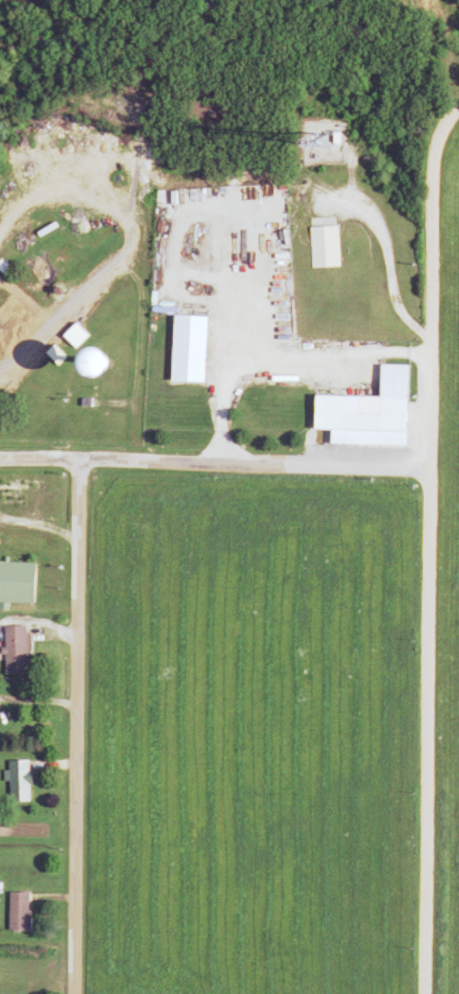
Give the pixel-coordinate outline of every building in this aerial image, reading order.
[(307,228),(308,268),(335,268),(334,227),(307,228)] [(85,338),(71,324),(58,337),(72,350),(85,338)] [(374,398),(308,396),(308,431),(326,432),(326,445),(401,447),(402,367),(375,366),(374,398)] [(31,605),(32,564),(0,563),(0,604),(31,605)] [(24,675),(23,627),(0,627),(0,642),(0,675),(24,675)] [(26,803),(26,762),(1,762),(1,803),(26,803)] [(25,894),(4,894),(4,932),(25,932),(25,894)]
